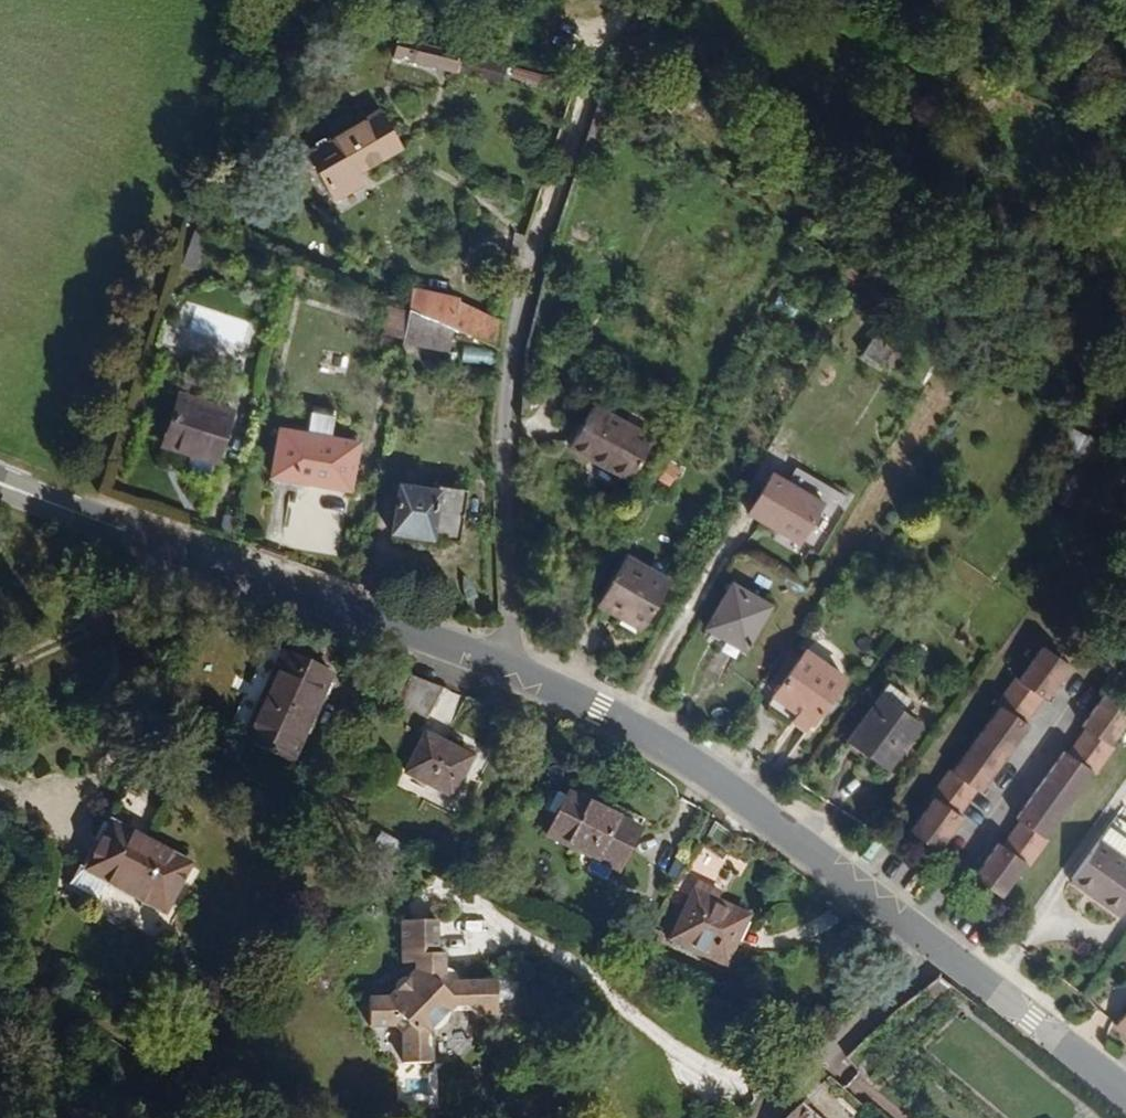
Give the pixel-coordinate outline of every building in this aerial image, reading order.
[(461,33),(463,24),(423,14),(419,33),(452,40),(454,32),(461,33)] [(484,47),(488,30),(482,28),(479,47),(484,47)] [(507,53),(511,36),(488,30),(484,47),(507,53)] [(527,57),(531,40),(511,36),(507,53),(527,57)] [(398,46),(395,61),(461,75),(464,59),(398,46)] [(428,123),(406,88),(336,129),(362,175),(390,160),(386,149),(428,123)] [(493,346),(499,323),(455,306),(453,302),(407,290),(403,311),(449,330),(493,346)] [(927,312),(905,298),(899,307),(920,321),(927,312)] [(907,341),(920,321),(899,307),(886,327),(907,341)] [(444,355),(449,330),(403,311),(398,339),(444,355)] [(873,334),(867,360),(890,365),(896,339),(873,334)] [(465,347),(464,361),(493,363),(494,348),(465,347)] [(369,466),(377,417),(349,412),(353,383),(330,380),(327,408),(298,403),(289,452),(369,466)] [(643,467),(672,427),(612,388),(585,428),(643,467)] [(232,458),(246,413),(190,394),(177,441),(232,458)] [(814,525),(841,486),(791,453),(766,492),(814,525)] [(480,535),(488,485),(421,472),(412,521),(480,535)] [(679,571),(636,545),(608,590),(632,604),(638,594),(658,607),(679,571)] [(761,633),(787,589),(746,566),(721,608),(761,633)] [(652,617),(658,607),(638,594),(632,604),(652,617)] [(959,814),(979,789),(982,790),(1003,763),(1031,725),(1027,722),(1046,697),(1051,699),(1075,665),(1048,646),(1024,678),(1019,678),(1000,704),(1003,706),(955,770),(951,768),(932,794),(935,798),(909,831),(937,851),(962,816),(959,814)] [(805,742),(845,688),(805,657),(772,702),(796,720),(788,730),(805,742)] [(299,769),(332,681),(281,661),(247,749),(299,769)] [(913,743),(946,697),(904,666),(871,711),(913,743)] [(1048,848),(1044,844),(1092,780),(1094,782),(1114,756),(1111,753),(1125,732),(1125,713),(1106,698),(1083,731),(1085,735),(1040,789),(1015,822),(1018,827),(998,852),(995,850),(970,884),(999,906),(1025,871),(1029,873),(1048,848)] [(452,800),(469,761),(420,738),(403,776),(452,800)] [(570,817),(580,797),(572,793),(562,814),(570,817)] [(613,880),(640,829),(580,797),(570,817),(562,814),(546,844),(613,880)] [(1125,912),(1125,831),(1113,822),(1068,885),(1119,922),(1125,912)] [(161,917),(182,868),(102,832),(82,879),(161,917)] [(384,833),(376,845),(400,859),(407,846),(384,833)] [(731,933),(740,912),(693,893),(672,938),(728,961),(738,937),(731,933)] [(738,937),(747,917),(740,912),(731,933),(738,937)] [(439,1035),(445,1024),(468,1024),(470,1028),(474,1029),(486,1029),(491,1023),(491,996),(453,996),(446,996),(442,993),(439,988),(439,980),(438,967),(432,965),(431,932),(397,934),(398,974),(400,976),(411,976),(409,985),(403,987),(396,992),(390,1005),(384,1009),(381,1011),(364,1011),(365,1039),(390,1039),(397,1045),(398,1050),(398,1077),(426,1076),(426,1043),(432,1042),(439,1035)] [(658,955),(660,949),(647,942),(644,948),(658,955)] [(453,996),(452,988),(445,982),(439,980),(439,988),(442,993),(446,996),(453,996)] [(1116,1026),(1125,1034),(1125,1014),(1116,1026)] [(802,1109),(792,1117),(812,1117),(802,1109)]
